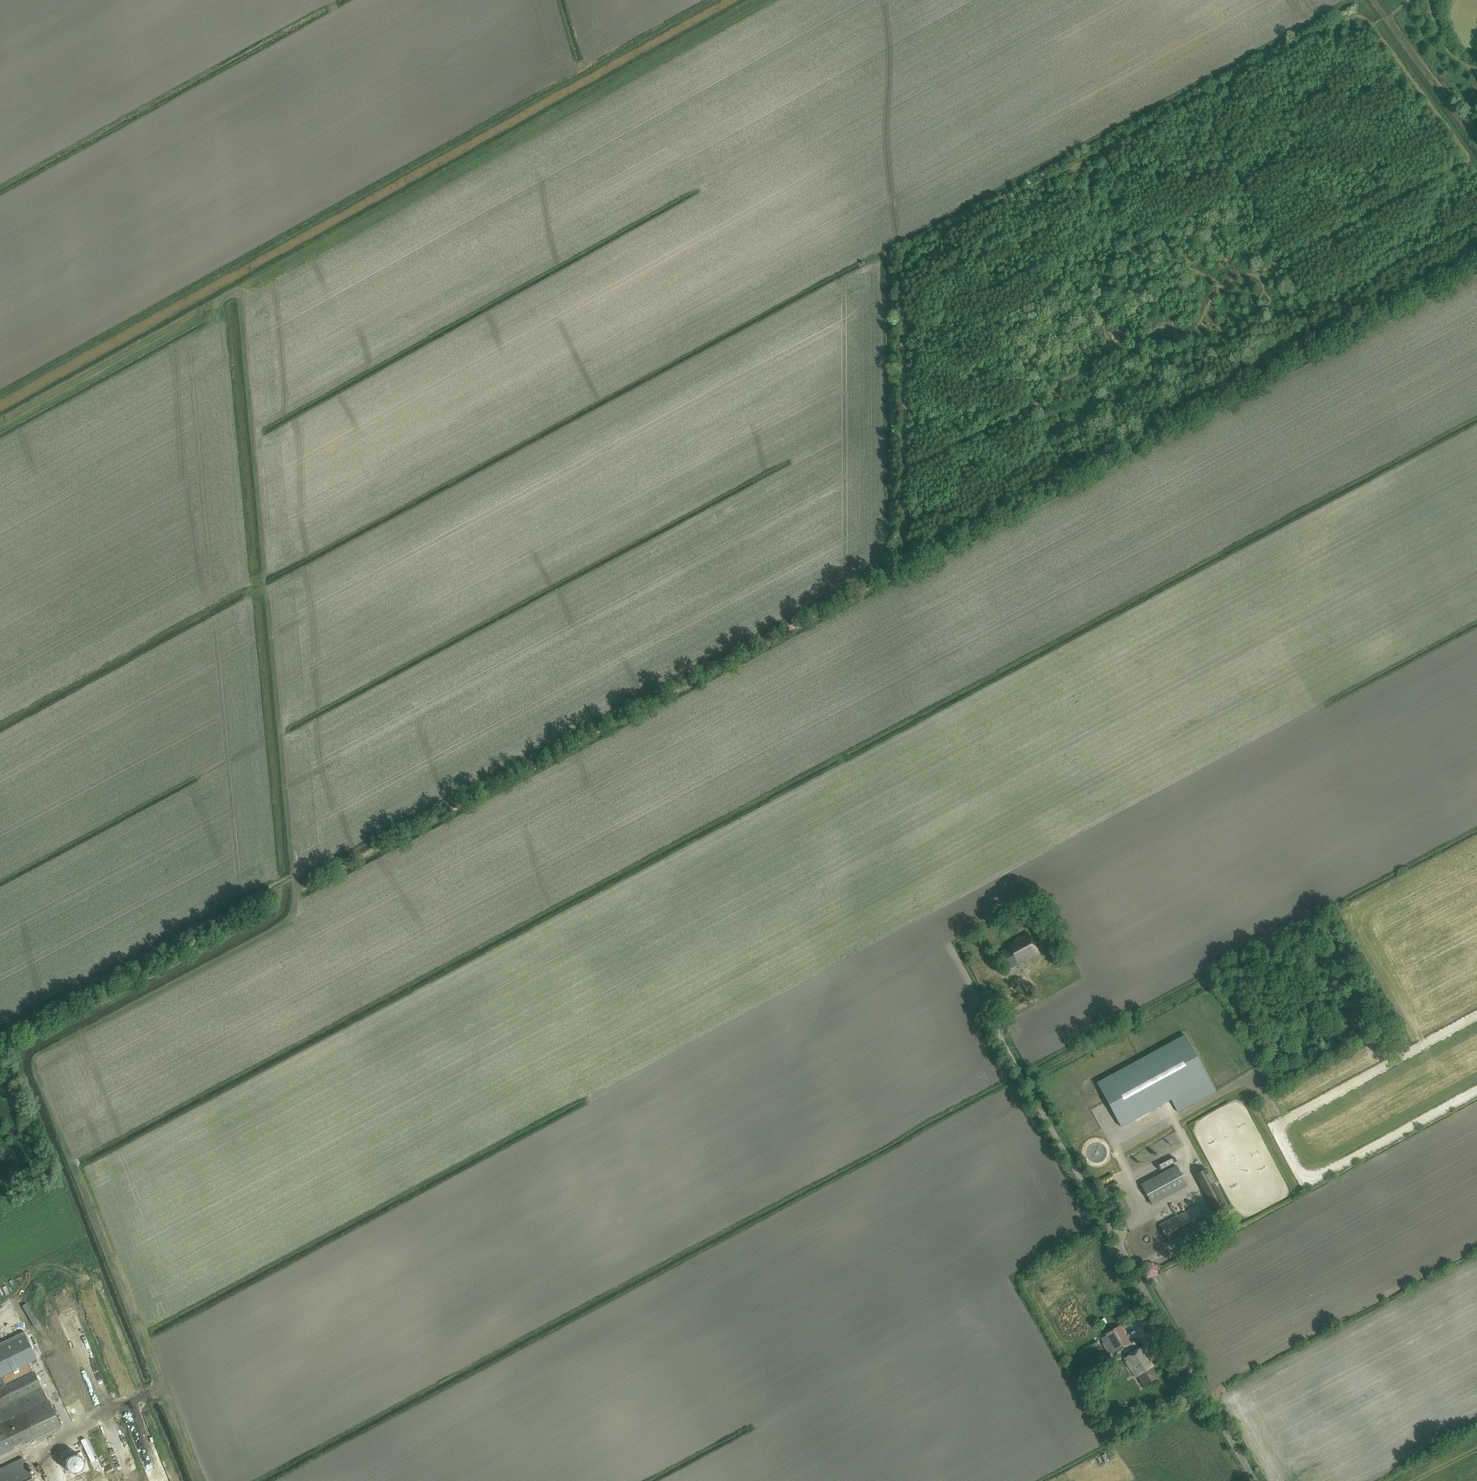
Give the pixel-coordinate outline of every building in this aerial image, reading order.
[(1008,946),(1010,948),(1001,953),(1010,969),(1018,964),(1018,965),(1039,954),(1028,933),(1013,941),(1015,943),(1008,946)] [(1047,966),(1057,959),(1053,954),(1043,960),(1047,966)] [(1185,1035),(1096,1081),(1120,1126),(1170,1099),(1177,1112),(1215,1092),(1185,1035)] [(1174,1155),(1187,1150),(1185,1145),(1172,1150),(1174,1155)] [(1186,1187),(1175,1167),(1140,1186),(1151,1206),(1186,1187)] [(1226,1208),(1205,1167),(1194,1173),(1215,1215),(1226,1208)] [(1185,1232),(1186,1236),(1207,1224),(1197,1206),(1160,1226),(1169,1241),(1185,1232)] [(1115,1353),(1130,1344),(1119,1326),(1104,1335),(1115,1353)] [(37,1358),(24,1331),(0,1343),(0,1376),(37,1358)] [(1143,1386),(1157,1377),(1148,1363),(1150,1361),(1142,1347),(1124,1358),(1136,1377),(1137,1376),(1143,1386)] [(1,1421),(0,1421),(0,1456),(62,1427),(34,1371),(0,1388),(0,1419),(1,1421)] [(0,1469),(0,1480),(34,1480),(23,1458),(0,1469)]
